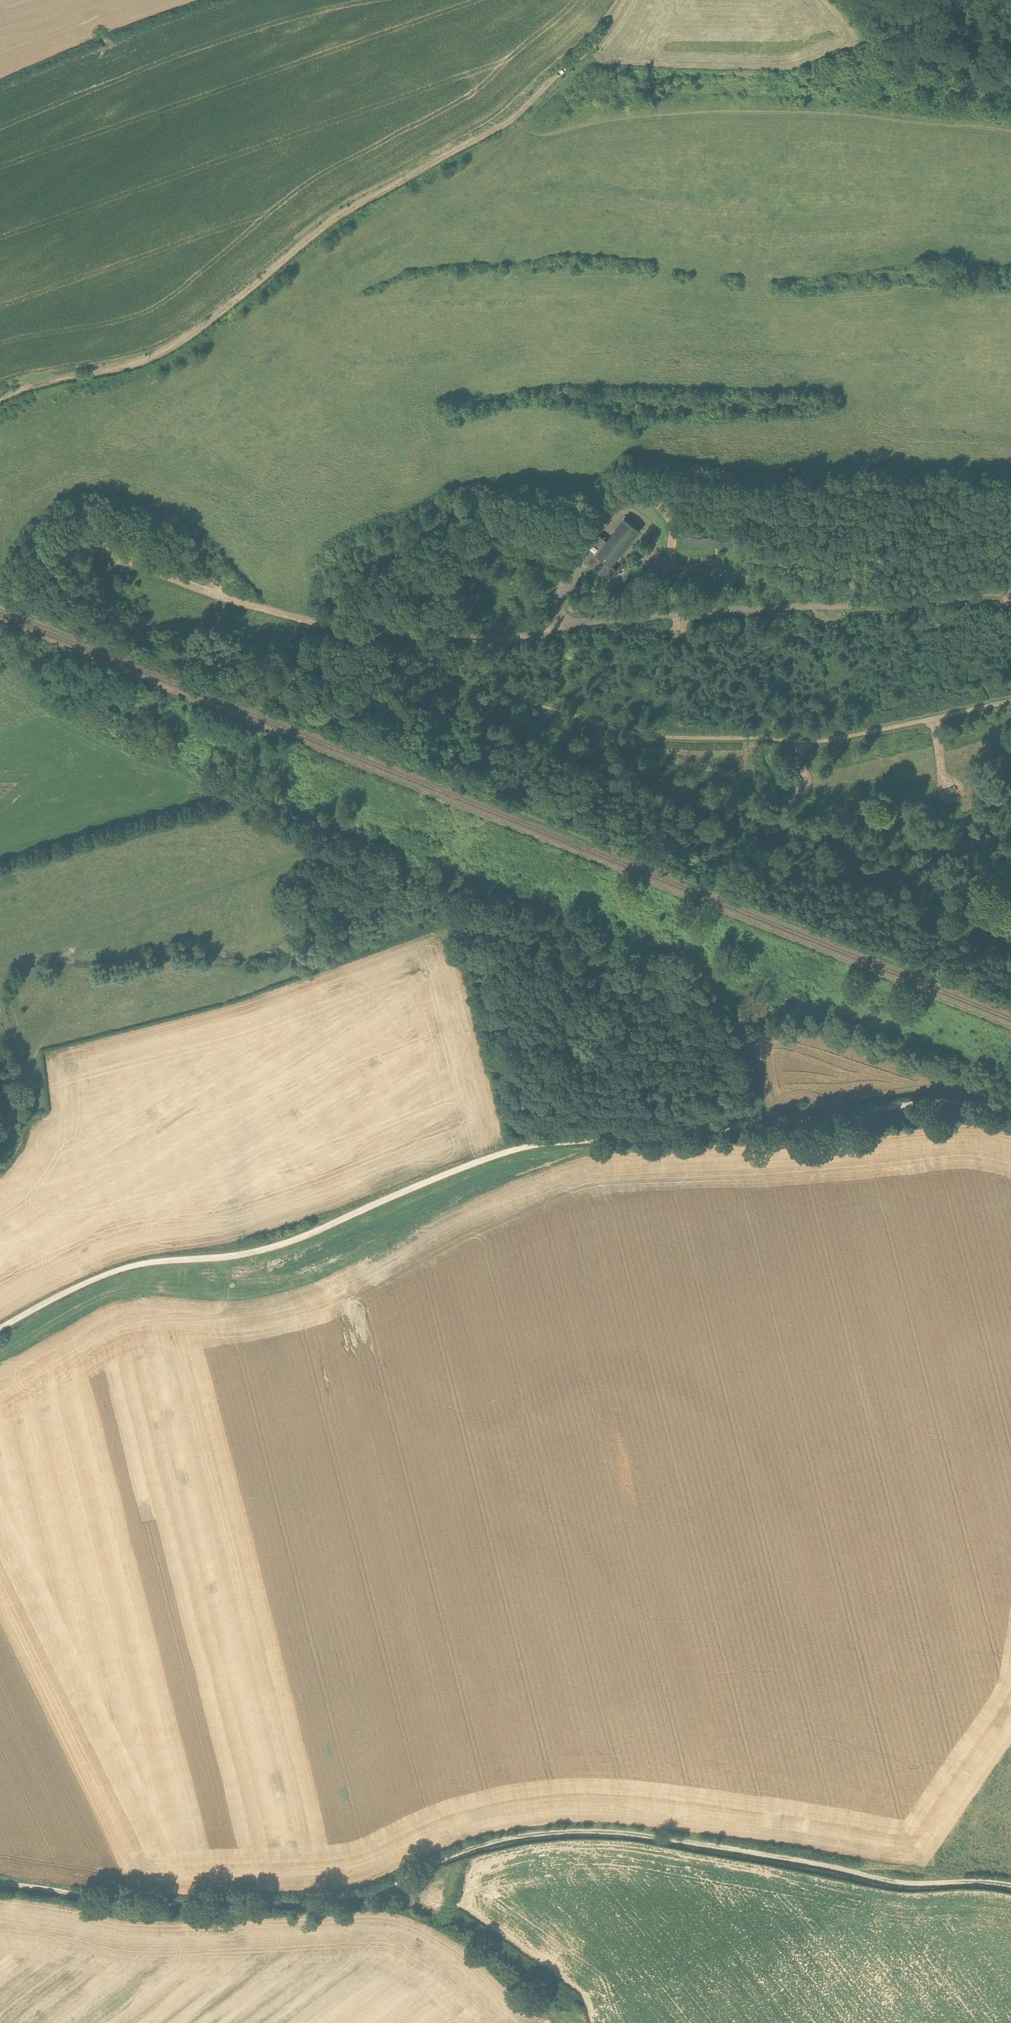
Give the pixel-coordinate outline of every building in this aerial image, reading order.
[(639,531),(640,531),(624,518),(624,519),(607,541),(599,535),(589,549),(591,550),(583,560),(609,580),(617,570),(611,566),(639,531)] [(222,580),(216,577),(213,583),(218,586),(222,580)] [(957,790),(955,787),(954,785),(947,790),(950,794),(957,790)]
